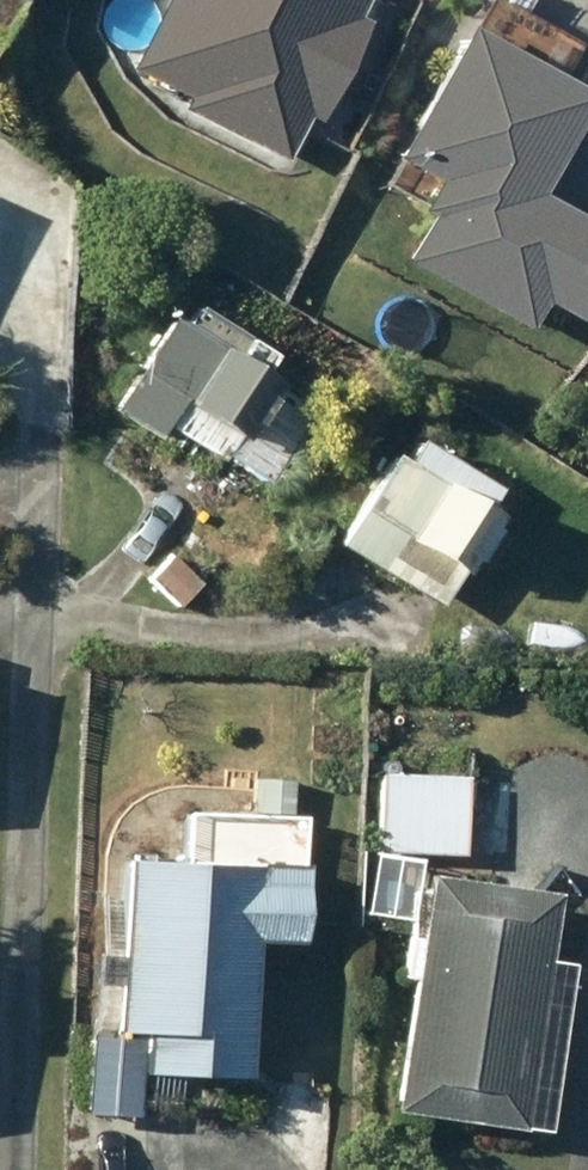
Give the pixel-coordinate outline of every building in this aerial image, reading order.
[(281,160),(303,113),(314,118),(358,22),(347,16),(354,0),(160,0),(127,73),(181,98),(175,111),(281,160)] [(519,326),(531,302),(579,325),(587,307),(587,59),(576,53),(561,82),(449,24),(381,163),(414,179),(399,210),(409,214),(386,261),(519,326)] [(288,382),(243,355),(253,338),(197,304),(186,320),(176,314),(120,407),(162,432),(169,421),(273,485),(306,431),(279,414),(261,444),(253,439),(288,382)] [(468,481),(474,470),(421,436),(409,453),(399,447),(341,537),(442,602),(494,521),(475,510),(486,493),(468,481)] [(175,555),(153,579),(178,603),(201,579),(175,555)] [(260,775),(260,810),(294,811),(295,775),(260,775)] [(378,850),(467,851),(467,775),(378,775),(378,850)] [(150,1034),(149,1068),(251,1072),(257,938),(303,940),(307,861),(260,859),(261,829),(190,826),(189,855),(130,852),(122,1024),(200,1028),(199,1036),(150,1034)] [(431,872),(395,1108),(523,1128),(559,891),(431,872)] [(93,1034),(90,1111),(139,1113),(143,1036),(93,1034)]
